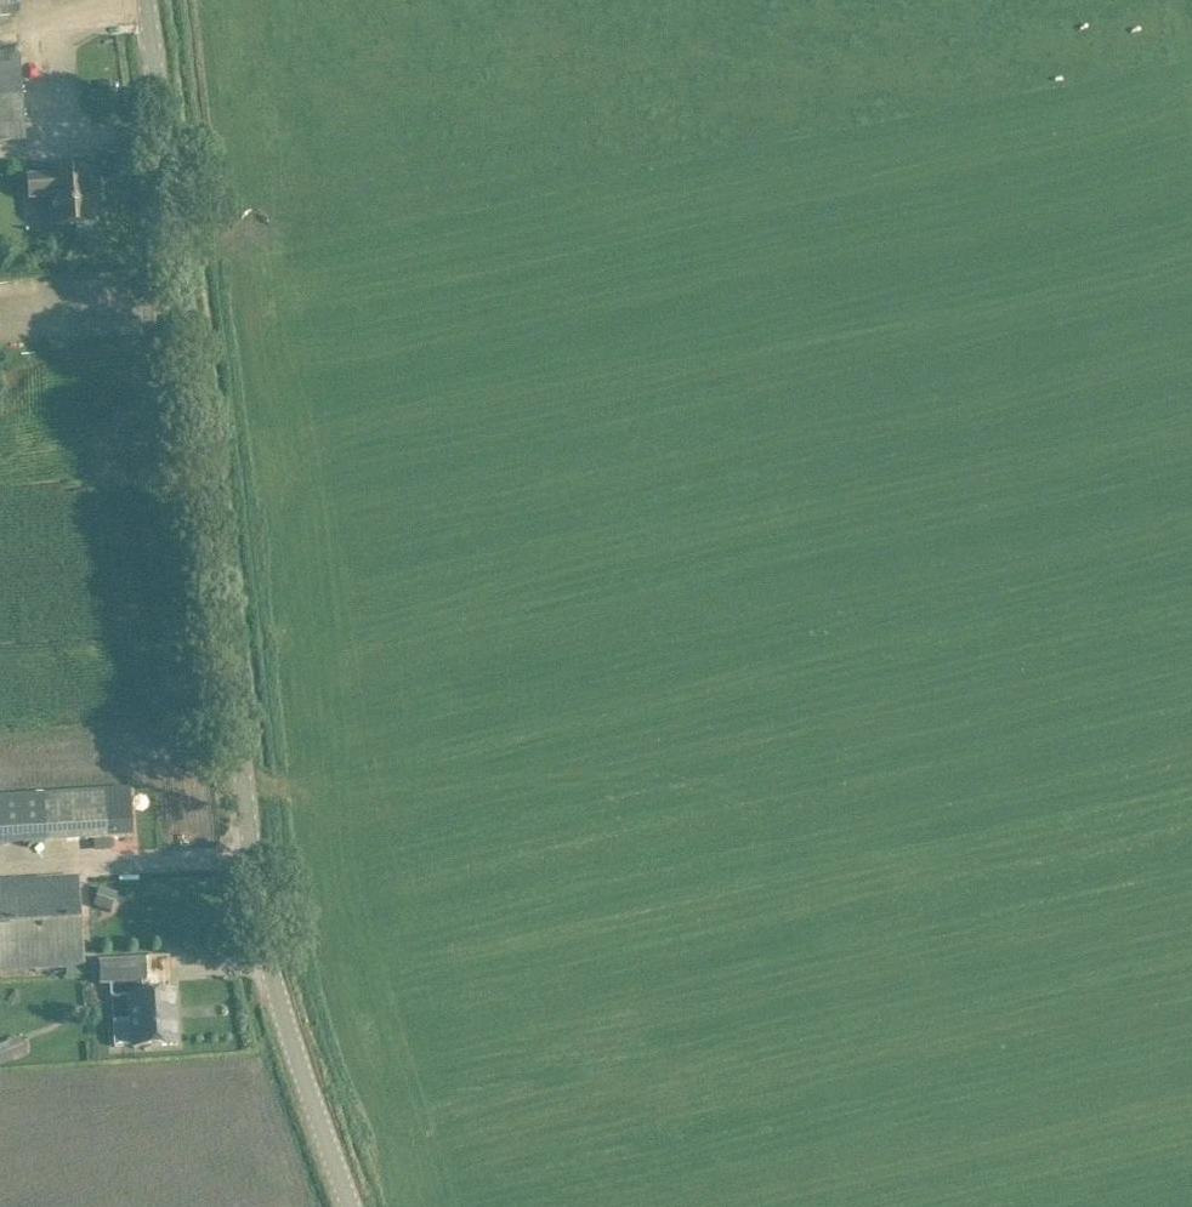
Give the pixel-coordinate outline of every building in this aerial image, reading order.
[(15,14),(14,0),(0,0),(0,15),(15,14)] [(0,46),(0,141),(24,140),(18,45),(0,46)] [(51,177),(29,179),(30,196),(50,194),(52,227),(96,224),(94,200),(91,200),(89,172),(50,175),(51,177)] [(104,790),(0,797),(0,846),(107,839),(104,790)] [(0,885),(0,970),(83,964),(78,880),(0,885)] [(113,894),(103,890),(99,889),(95,902),(98,903),(109,907),(112,908),(116,895),(113,894)] [(100,963),(101,988),(110,987),(110,996),(128,995),(131,1048),(179,1046),(177,1021),(174,1021),(172,993),(142,994),(142,982),(145,982),(144,961),(100,963)] [(0,1045),(0,1060),(2,1064),(29,1052),(22,1036),(0,1045)]
